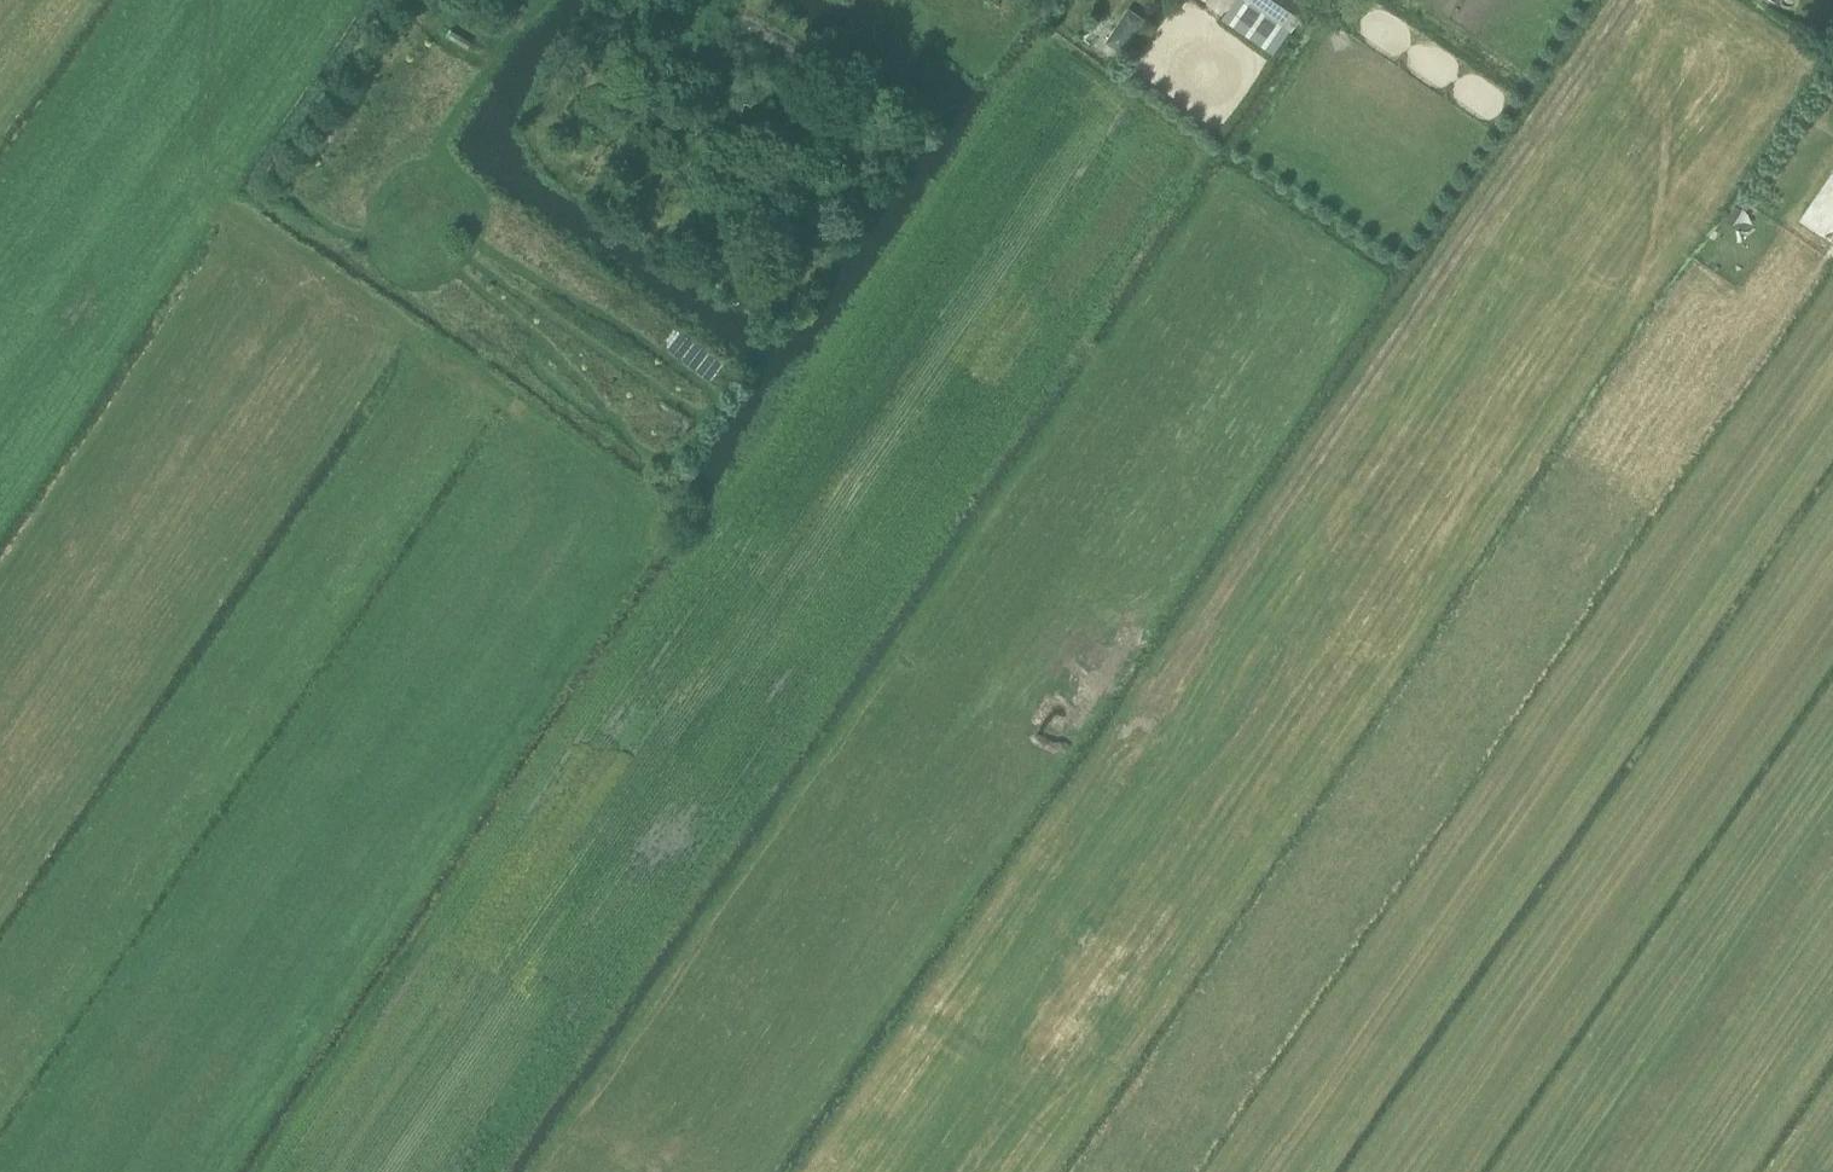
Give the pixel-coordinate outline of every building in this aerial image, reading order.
[(1289,30),(1309,3),(1305,0),(1248,0),(1289,30)]
